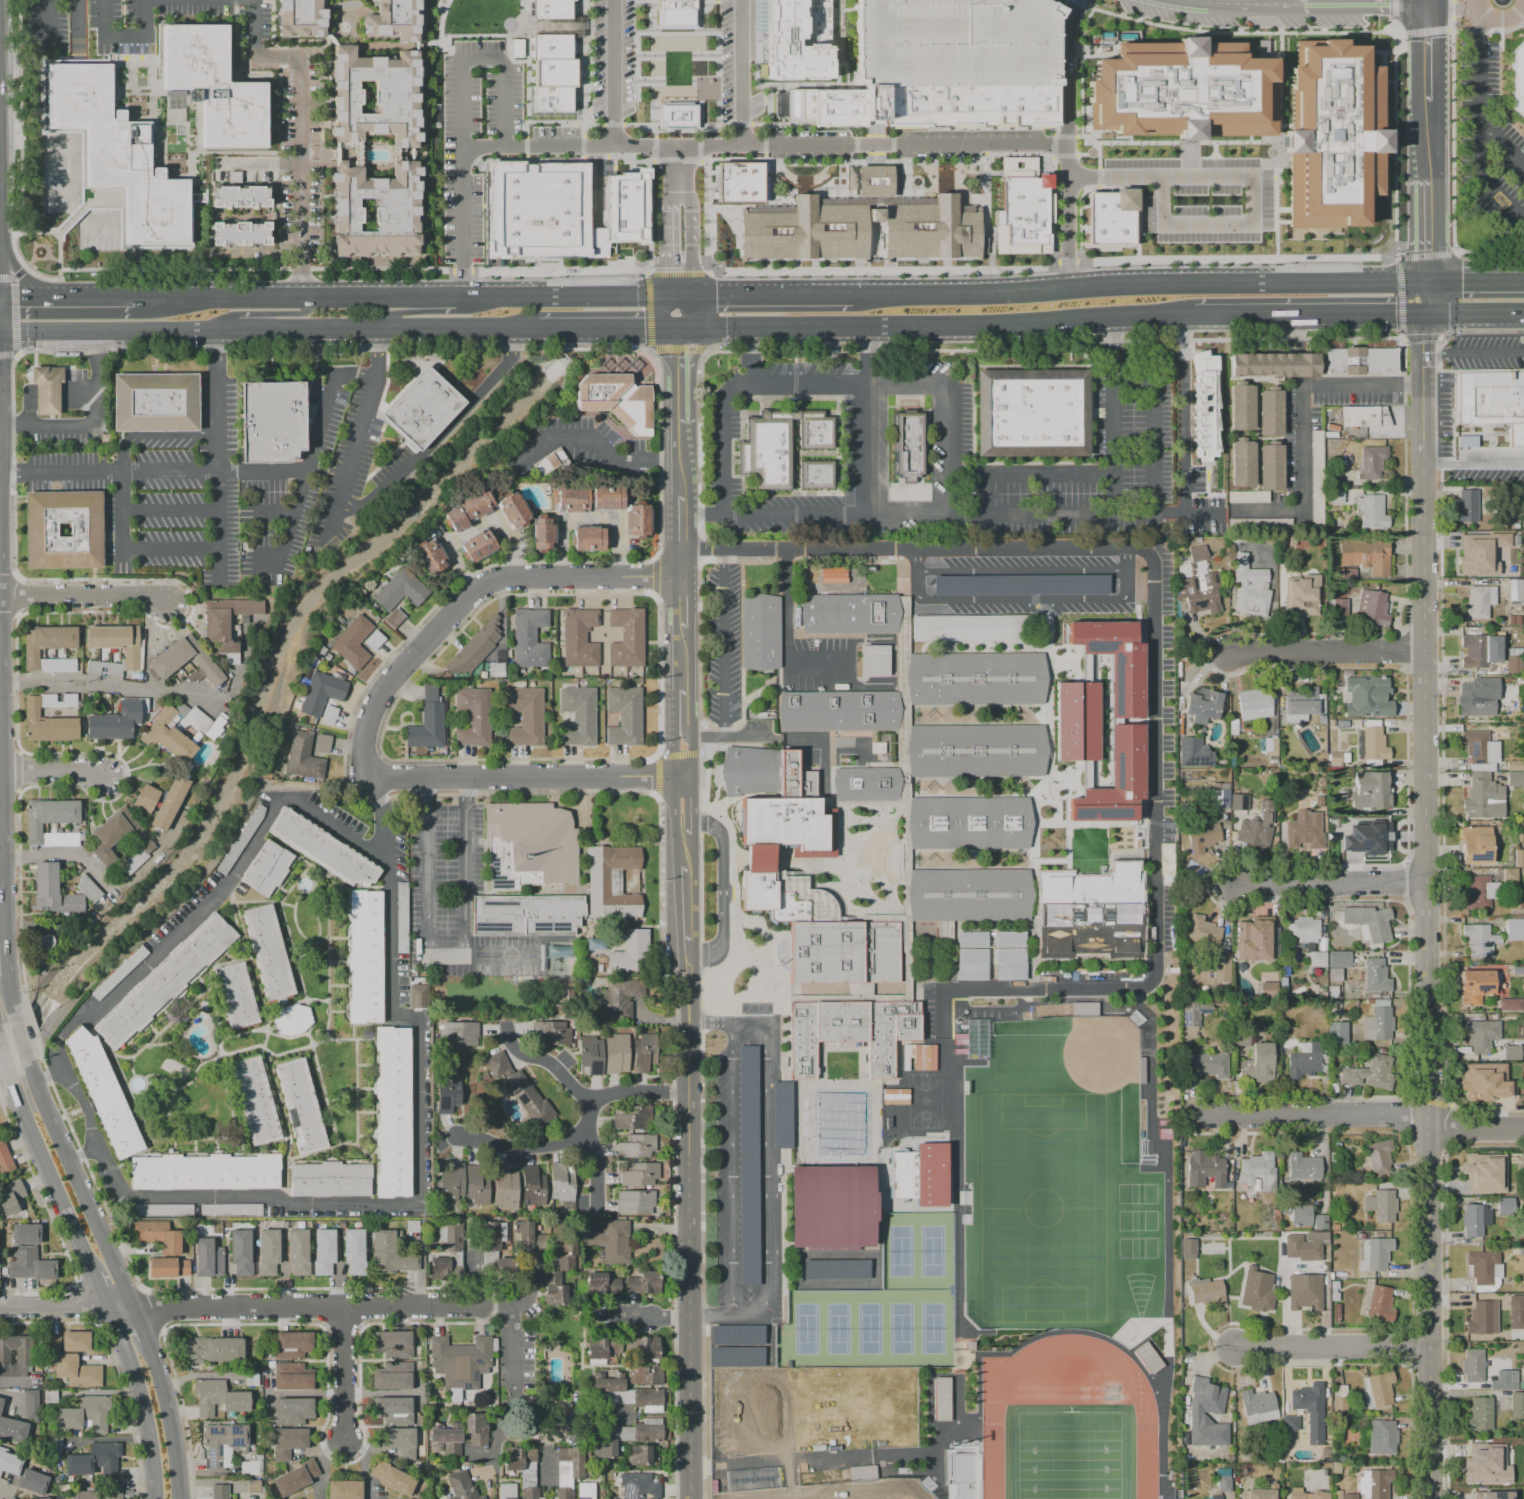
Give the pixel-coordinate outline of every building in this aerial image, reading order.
[(278,10),(278,0),(323,0),(323,9),(325,9),(325,19),(324,19),(324,27),(323,27),(323,35),(320,35),(320,37),(313,37),(313,35),(306,35),(306,37),(297,37),(297,36),(287,36),(287,37),(277,37),(277,25),(278,25),(278,15),(280,15),(280,10),(278,10)] [(372,5),(372,0),(418,0),(418,10),(415,10),(415,14),(418,14),(418,26),(418,33),(417,33),(417,43),(397,43),(397,38),(387,38),(387,36),(373,36),(373,35),(363,35),(363,15),(376,15),(376,11),(377,11),(377,5),(372,5)] [(529,14),(529,0),(568,0),(568,14),(529,14)] [(655,24),(655,0),(696,0),(696,24),(655,24)] [(759,80),(757,0),(831,0),(831,80),(759,80)] [(265,147),(199,148),(198,101),(186,101),(186,90),(161,90),(161,25),(226,25),(226,83),(265,83),(265,147)] [(530,33),(568,33),(567,108),(529,108),(530,33)] [(1508,54),(1508,103),(1523,119),(1523,39),(1508,54)] [(1275,134),(1275,59),(1244,58),(1243,42),(1115,43),(1115,58),(1088,58),(1089,125),(1113,126),(1114,135),(1275,134)] [(354,58),(369,58),(369,57),(385,57),(385,59),(398,59),(398,51),(418,51),(418,59),(418,66),(419,66),(419,77),(418,77),(419,86),(416,86),(416,93),(418,93),(418,102),(418,109),(419,109),(419,116),(420,116),(420,127),(416,127),(416,132),(421,132),(421,141),(417,141),(417,147),(398,147),(393,147),(393,134),(371,134),(371,132),(362,132),(362,142),(341,142),(334,142),(334,136),(332,136),(332,127),(335,127),(335,121),(333,121),(332,60),(334,60),(334,53),(335,53),(334,45),(354,45),(354,58)] [(1287,222),(1363,223),(1362,194),(1379,194),(1379,66),(1367,66),(1367,48),(1298,47),(1299,67),(1288,68),(1287,222)] [(45,62),(112,62),(112,109),(115,109),(124,109),(124,122),(149,122),(149,167),(166,167),(166,180),(191,180),(192,247),(122,247),(122,209),(88,210),(63,234),(57,228),(82,204),(82,132),(46,132),(45,62)] [(882,125),(882,87),(1055,84),(1055,123),(882,125)] [(882,125),(809,125),(809,117),(785,118),(785,88),(854,87),(882,87),(882,125)] [(657,104),(695,104),(695,128),(657,128),(657,104)] [(346,160),(346,167),(362,167),(362,181),(371,181),(371,179),(392,179),(392,160),(397,160),(416,159),(416,165),(420,165),(420,176),(415,176),(415,181),(419,181),(419,192),(418,192),(418,199),(416,199),(417,206),(419,206),(419,215),(416,215),(416,220),(417,220),(417,232),(419,232),(419,243),(417,243),(417,257),(335,258),(335,245),(334,245),(333,234),(335,234),(335,223),(337,222),(336,216),(334,216),(334,198),(336,198),(336,191),(335,191),(335,179),(331,179),(331,171),(334,171),(334,166),(337,166),(337,158),(344,158),(344,160),(346,160)] [(716,162),(760,162),(760,196),(716,196),(716,162)] [(858,164),(892,163),(892,195),(858,195),(858,164)] [(489,167),(585,166),(585,254),(489,254),(489,167)] [(1005,244),(1004,225),(991,225),(991,209),(1000,209),(999,177),(1048,176),(1049,244),(1005,244)] [(604,178),(642,178),(643,239),(604,239),(604,178)] [(1084,186),(1134,185),(1134,238),(1084,238),(1084,186)] [(268,189),(268,200),(270,200),(270,208),(256,208),(256,210),(254,210),(254,208),(229,208),(229,210),(227,210),(227,208),(212,208),(212,200),(214,200),(214,195),(212,195),(212,187),(237,187),(237,189),(246,189),(246,187),(264,187),(264,189),(268,189)] [(882,201),(934,201),(934,190),(955,189),(955,202),(976,202),(976,253),(882,253),(882,201)] [(739,212),(791,211),(791,190),(814,190),(814,203),(865,203),(865,256),(739,257),(739,212)] [(232,244),(221,244),(221,246),(212,246),(212,238),(213,238),(213,230),(212,230),(211,223),(220,223),(220,224),(234,224),(234,223),(247,222),(247,224),(261,224),(261,222),(269,222),(269,230),(267,230),(267,237),(269,237),(269,245),(260,245),(260,244),(248,244),(248,245),(232,245),(232,244)] [(1157,253),(1157,245),(1196,244),(1196,252),(1157,253)] [(1321,349),(1394,348),(1394,373),(1321,373),(1321,349)] [(1193,460),(1213,460),(1215,392),(1217,392),(1217,381),(1220,381),(1220,371),(1216,371),(1216,355),(1206,355),(1206,352),(1189,352),(1189,372),(1194,372),(1193,460)] [(1318,377),(1301,378),(1301,377),(1290,377),(1290,378),(1278,378),(1278,377),(1270,378),(1270,374),(1235,375),(1235,378),(1230,378),(1229,354),(1317,352),(1318,377)] [(426,365),(466,402),(419,452),(417,450),(414,453),(404,444),(407,441),(380,415),(388,406),(426,365)] [(31,367),(64,367),(63,383),(59,383),(59,396),(59,415),(36,415),(37,395),(37,383),(31,383),(31,367)] [(976,371),(1088,369),(1089,456),(977,457),(976,371)] [(1458,372),(1523,371),(1523,445),(1510,445),(1509,423),(1458,423),(1458,372)] [(586,373),(631,373),(631,383),(636,386),(651,386),(651,436),(633,437),(607,409),(577,409),(577,383),(586,373)] [(113,374),(197,374),(198,431),(113,431),(113,374)] [(1253,386),(1254,432),(1231,432),(1230,385),(1235,385),(1235,381),(1244,381),(1244,384),(1250,384),(1250,386),(1253,386)] [(304,429),(304,451),(296,451),(296,458),(289,458),(289,462),(241,462),(241,383),(304,383),(304,412),(305,411),(313,419),(304,429)] [(1282,390),(1282,436),(1259,436),(1258,392),(1261,392),(1261,390),(1268,390),(1268,387),(1277,387),(1277,390),(1282,390)] [(1340,405),(1382,406),(1388,423),(1340,424),(1340,405)] [(790,491),(754,491),(754,475),(738,475),(738,442),(746,441),(746,418),(760,418),(760,412),(790,411),(790,491)] [(791,411),(826,411),(826,417),(833,417),(834,448),(799,448),(799,420),(791,420),(791,411)] [(896,413),(926,412),(926,431),(923,431),(923,440),(926,440),(926,452),(923,452),(923,461),(926,460),(927,475),(921,475),(921,478),(917,478),(917,483),(903,483),(903,478),(898,478),(898,475),(894,476),(894,473),(892,473),(891,460),(894,460),(894,453),(892,453),(892,441),(896,441),(896,413)] [(1310,430),(1322,430),(1322,529),(1311,529),(1310,430)] [(109,434),(109,442),(101,442),(101,434),(109,434)] [(1458,446),(1458,435),(1477,435),(1477,447),(1458,446)] [(1254,443),(1254,486),(1231,486),(1231,441),(1236,441),(1236,437),(1245,437),(1245,441),(1251,441),(1251,443),(1254,443)] [(1259,490),(1259,445),(1268,444),(1268,441),(1278,441),(1278,444),(1282,444),(1282,489),(1259,490)] [(534,464),(560,447),(570,463),(561,469),(559,465),(542,476),(534,464)] [(1357,479),(1357,473),(1360,473),(1360,447),(1388,447),(1388,461),(1382,461),(1382,471),(1379,471),(1379,479),(1357,479)] [(800,461),(833,460),(833,488),(800,489),(800,461)] [(1340,483),(1325,483),(1325,466),(1340,466),(1340,483)] [(592,503),(592,492),(594,492),(594,486),(624,486),(624,492),(628,492),(628,500),(624,500),(624,509),(618,509),(618,510),(600,510),(600,509),(593,509),(593,503),(592,503)] [(495,505),(490,508),(491,510),(475,519),(474,517),(469,520),(458,502),(485,487),(488,492),(491,490),(495,497),(491,499),(495,505)] [(1328,488),(1343,488),(1343,503),(1328,503),(1328,488)] [(591,495),(591,503),(587,503),(587,511),(581,511),(581,514),(563,514),(563,510),(555,511),(555,503),(554,503),(554,496),(557,496),(557,490),(588,489),(588,495),(591,495)] [(889,501),(888,490),(908,490),(908,501),(889,501)] [(912,490),(932,490),(932,501),(912,502),(912,490)] [(1459,522),(1458,513),(1456,513),(1456,498),(1458,498),(1458,490),(1477,490),(1477,522),(1459,522)] [(25,492),(102,491),(103,567),(26,568),(25,492)] [(499,508),(501,507),(498,502),(503,499),(501,496),(509,491),(511,494),(515,491),(517,495),(518,494),(526,507),(525,508),(526,511),(527,510),(530,514),(529,515),(531,518),(526,521),(528,525),(522,528),(519,525),(512,529),(509,523),(508,524),(499,508)] [(1268,503),(1228,503),(1228,491),(1267,491),(1268,503)] [(1362,495),(1384,495),(1384,515),(1388,515),(1388,527),(1385,527),(1385,529),(1378,529),(1378,527),(1362,527),(1362,516),(1355,516),(1355,498),(1362,498),(1362,495)] [(627,530),(627,513),(631,513),(631,506),(639,506),(639,502),(645,502),(645,506),(652,506),(652,537),(646,537),(646,540),(638,540),(638,537),(631,537),(631,530),(627,530)] [(471,525),(461,530),(460,529),(454,532),(450,524),(447,526),(444,518),(446,517),(443,512),(449,509),(448,508),(457,503),(457,504),(459,503),(471,525)] [(532,526),(535,526),(535,519),(536,519),(536,515),(544,515),(544,519),(550,519),(550,518),(555,518),(555,525),(552,525),(552,543),(554,543),(554,550),(544,550),(544,554),(537,554),(537,550),(532,550),(532,526)] [(1227,519),(1291,518),(1291,529),(1227,529),(1227,519)] [(605,551),(574,551),(574,545),(570,545),(569,537),(574,537),(574,528),(580,528),(580,525),(598,525),(598,528),(604,528),(604,536),(609,536),(609,545),(605,545),(605,551)] [(497,548),(471,564),(469,559),(465,561),(461,553),(464,551),(460,545),(466,542),(464,539),(480,530),(481,533),(487,529),(490,534),(492,533),(497,542),(494,543),(497,548)] [(1522,531),(1521,550),(1504,549),(1504,540),(1507,540),(1507,531),(1522,531)] [(446,559),(445,559),(448,565),(442,569),(444,572),(435,577),(433,574),(428,577),(412,550),(416,548),(414,545),(423,539),(424,541),(432,537),(436,544),(437,543),(446,559)] [(1461,539),(1487,538),(1487,571),(1469,571),(1469,563),(1466,563),(1466,551),(1461,551),(1461,539)] [(1339,566),(1339,540),(1389,540),(1389,576),(1370,576),(1370,566),(1368,566),(1368,567),(1359,567),(1359,565),(1349,565),(1349,566),(1339,566)] [(1187,548),(1204,545),(1207,559),(1190,562),(1187,548)] [(1262,582),(1267,583),(1266,590),(1270,590),(1266,617),(1233,612),(1238,582),(1233,582),(1233,569),(1235,569),(1235,553),(1246,553),(1246,569),(1267,569),(1267,582),(1262,582)] [(1277,577),(1277,560),(1286,560),(1286,577),(1277,577)] [(1194,563),(1202,561),(1205,573),(1196,575),(1194,563)] [(430,592),(416,608),(403,596),(387,613),(371,599),(402,566),(430,592)] [(1355,581),(1335,581),(1335,568),(1355,568),(1355,581)] [(1179,600),(1178,594),(1184,592),(1182,579),(1216,572),(1219,587),(1215,588),(1220,612),(1208,614),(1207,609),(1187,613),(1187,610),(1185,599),(1179,600)] [(931,575),(931,595),(1108,594),(1107,574),(931,575)] [(1288,581),(1295,581),(1295,578),(1305,578),(1305,574),(1324,574),(1324,598),(1317,598),(1316,616),(1305,616),(1305,618),(1297,617),(1297,607),(1288,607),(1288,596),(1290,596),(1290,592),(1288,592),(1288,581)] [(1506,601),(1506,579),(1522,579),(1522,601),(1506,601)] [(1488,619),(1462,619),(1462,607),(1466,607),(1466,595),(1469,595),(1469,586),(1496,586),(1496,605),(1488,605),(1488,619)] [(1361,589),(1387,594),(1385,601),(1387,602),(1385,613),(1390,615),(1388,627),(1362,622),(1364,612),(1356,611),(1361,589)] [(1029,796),(1028,847),(966,848),(910,848),(910,869),(989,869),(1029,868),(1033,894),(1029,919),(953,920),(953,941),(946,942),(946,939),(939,939),(939,920),(911,920),(911,1001),(920,1001),(920,1039),(894,1039),(894,1078),(868,1078),(869,1040),(816,1040),(816,1078),(790,1078),(790,995),(851,994),(851,983),(790,984),(790,971),(787,970),(783,968),(781,966),(779,964),(777,962),(776,958),(775,956),(775,951),(775,948),(776,946),(777,943),(779,940),(781,938),(783,936),(785,934),(787,933),(790,933),(790,923),(772,922),(771,922),(769,919),(769,917),(769,910),(740,910),(740,871),(746,871),(745,845),(741,845),(742,798),(795,798),(795,796),(780,796),(780,792),(726,797),(719,771),(726,746),(779,749),(797,749),(797,771),(815,770),(816,797),(835,797),(832,780),(835,767),(898,766),(898,729),(781,729),(778,709),(781,691),(897,690),(897,632),(803,632),(800,612),(803,594),(897,593),(897,596),(909,596),(909,624),(909,653),(1043,652),(1047,678),(1043,703),(910,704),(910,725),(1043,724),(1047,750),(1044,775),(910,775),(910,797),(1029,796)] [(742,668),(742,597),(759,593),(780,596),(780,667),(760,671),(742,668)] [(1332,599),(1346,599),(1346,616),(1332,616),(1332,599)] [(263,600),(263,614),(248,614),(248,623),(239,623),(239,615),(229,615),(229,639),(238,639),(238,664),(225,664),(225,654),(215,654),(215,642),(206,642),(206,600),(263,600)] [(405,617),(393,630),(383,621),(396,607),(405,617)] [(608,609),(629,609),(629,608),(643,608),(643,666),(608,666),(608,642),(621,642),(621,627),(608,627),(608,609)] [(513,609),(527,609),(527,610),(548,610),(548,627),(536,627),(536,643),(548,643),(548,666),(513,666),(513,609)] [(563,609),(577,609),(598,609),(598,626),(589,626),(589,632),(585,632),(585,643),(598,643),(599,666),(563,666),(563,609)] [(494,646),(468,673),(465,671),(462,674),(459,671),(456,674),(453,672),(451,675),(443,667),(494,612),(499,617),(496,621),(499,623),(495,627),(500,631),(497,634),(500,636),(492,644),(494,646)] [(356,671),(329,646),(358,613),(373,627),(357,645),(370,656),(356,671)] [(1509,614),(1520,614),(1521,623),(1509,623),(1509,614)] [(912,615),(1030,615),(1030,641),(912,642),(912,615)] [(1067,622),(1067,644),(1080,644),(1080,654),(1109,654),(1109,718),(1142,718),(1142,643),(1135,643),(1134,621),(1067,622)] [(122,664),(121,659),(125,659),(125,649),(121,649),(121,648),(86,648),(86,627),(130,626),(130,625),(138,624),(138,670),(122,671),(122,677),(107,675),(108,668),(101,667),(100,675),(86,673),(88,660),(122,664)] [(24,671),(24,626),(36,626),(37,627),(76,627),(76,647),(39,648),(39,659),(75,659),(75,672),(62,672),(61,664),(55,664),(55,672),(38,672),(38,671),(24,671)] [(385,638),(373,651),(363,642),(375,629),(385,638)] [(226,679),(214,688),(209,683),(209,684),(203,676),(196,682),(194,679),(189,683),(185,678),(195,670),(196,671),(199,669),(190,657),(161,681),(158,678),(154,681),(146,670),(150,667),(147,664),(181,636),(182,638),(188,632),(226,679)] [(1460,668),(1460,658),(1465,658),(1465,647),(1460,647),(1460,635),(1493,635),(1493,646),(1487,646),(1487,653),(1494,653),(1494,667),(1460,668)] [(861,677),(861,645),(889,645),(889,676),(861,677)] [(323,656),(317,652),(321,646),(327,649),(323,656)] [(1507,672),(1506,655),(1508,655),(1508,647),(1522,647),(1522,671),(1507,672)] [(489,676),(488,662),(496,662),(495,651),(506,651),(506,663),(504,663),(504,676),(489,676)] [(328,661),(323,658),(327,653),(331,656),(328,661)] [(317,659),(321,662),(318,668),(313,665),(317,659)] [(330,662),(336,667),(334,671),(327,667),(330,662)] [(319,718),(299,712),(313,670),(332,676),(333,672),(341,675),(339,679),(349,682),(342,702),(326,696),(319,718)] [(1345,716),(1345,703),(1349,703),(1349,691),(1345,691),(1345,690),(1344,677),(1363,676),(1363,679),(1370,679),(1370,676),(1388,676),(1388,687),(1390,687),(1390,694),(1386,694),(1386,700),(1393,700),(1393,716),(1371,716),(1370,712),(1363,712),(1363,716),(1345,716)] [(1459,715),(1459,704),(1456,704),(1456,691),(1459,691),(1459,683),(1461,683),(1461,676),(1471,676),(1471,678),(1499,678),(1499,700),(1495,700),(1495,715),(1459,715)] [(1054,682),(1055,761),(1097,760),(1096,682),(1054,682)] [(603,743),(603,726),(616,725),(616,710),(603,710),(603,686),(638,686),(638,744),(624,744),(624,742),(603,743)] [(1190,723),(1192,715),(1183,713),(1186,696),(1186,693),(1193,694),(1195,686),(1208,689),(1207,691),(1222,694),(1220,702),(1219,701),(1216,719),(1205,717),(1204,725),(1190,723)] [(1325,738),(1319,738),(1319,733),(1319,730),(1313,730),(1313,724),(1318,724),(1318,716),(1317,716),(1317,714),(1306,714),(1307,721),(1285,721),(1285,695),(1287,695),(1287,691),(1305,691),(1305,689),(1307,689),(1307,686),(1317,686),(1317,694),(1325,694),(1325,738)] [(560,745),(560,727),(572,727),(572,712),(560,712),(560,688),(595,687),(595,745),(581,745),(581,744),(560,745)] [(489,688),(489,746),(475,746),(475,745),(455,745),(455,728),(467,728),(467,713),(455,713),(454,689),(489,688)] [(507,745),(507,728),(520,727),(520,711),(507,712),(507,688),(542,688),(543,746),(528,746),(528,744),(507,745)] [(1241,720),(1237,695),(1268,690),(1271,706),(1272,716),(1241,720)] [(78,739),(71,739),(71,740),(26,741),(25,696),(39,696),(39,694),(56,694),(56,701),(62,701),(62,694),(76,694),(77,707),(39,707),(39,717),(43,717),(43,718),(78,718),(78,739)] [(87,739),(86,716),(124,716),(124,713),(118,713),(118,700),(140,699),(140,698),(146,698),(147,712),(143,712),(143,715),(139,715),(139,723),(130,724),(131,738),(87,739)] [(443,746),(406,746),(406,726),(422,726),(422,702),(442,702),(443,746)] [(197,748),(183,765),(161,748),(158,747),(154,752),(138,739),(166,704),(178,713),(175,716),(178,718),(171,727),(197,748)] [(338,709),(332,726),(320,721),(325,704),(338,709)] [(221,712),(227,717),(224,720),(225,721),(220,727),(222,729),(213,740),(199,729),(197,731),(182,719),(193,706),(213,722),(221,712)] [(1365,764),(1365,758),(1363,758),(1363,725),(1364,725),(1364,719),(1380,718),(1380,725),(1381,725),(1382,733),(1384,733),(1384,745),(1390,745),(1390,757),(1380,757),(1380,764),(1365,764)] [(1110,724),(1110,788),(1080,788),(1080,797),(1068,797),(1069,821),(1135,820),(1135,798),(1143,798),(1142,724),(1110,724)] [(1229,735),(1229,724),(1237,724),(1237,735),(1229,735)] [(322,780),(285,774),(287,761),(278,760),(280,748),(289,749),(292,730),(312,733),(308,757),(326,760),(322,780)] [(1495,768),(1470,768),(1470,755),(1467,755),(1467,743),(1462,743),(1461,731),(1488,731),(1488,741),(1499,741),(1499,762),(1495,762),(1495,768)] [(332,736),(329,754),(315,752),(318,734),(332,736)] [(1179,767),(1179,737),(1201,736),(1201,747),(1203,745),(1211,752),(1214,752),(1214,766),(1179,767)] [(1263,755),(1263,737),(1276,737),(1276,755),(1263,755)] [(875,754),(875,744),(887,743),(887,754),(875,754)] [(1329,765),(1329,751),(1349,751),(1348,760),(1341,760),(1341,765),(1329,765)] [(1507,768),(1507,759),(1523,758),(1523,768),(1507,768)] [(1179,781),(1179,770),(1198,770),(1198,781),(1179,781)] [(1504,817),(1473,818),(1465,818),(1465,809),(1462,809),(1462,799),(1467,799),(1467,788),(1470,788),(1470,782),(1471,782),(1470,772),(1489,771),(1489,781),(1494,781),(1494,783),(1499,783),(1499,786),(1504,786),(1504,817)] [(1360,811),(1352,811),(1352,793),(1355,793),(1355,784),(1353,784),(1353,772),(1390,772),(1390,807),(1360,807),(1360,811)] [(1506,786),(1506,772),(1523,772),(1523,786),(1506,786)] [(149,824),(175,773),(190,781),(164,833),(161,831),(160,833),(154,830),(155,827),(149,824)] [(160,792),(149,814),(132,805),(143,783),(160,792)] [(1228,805),(1211,805),(1211,783),(1228,783),(1228,805)] [(1231,810),(1232,794),(1249,795),(1248,811),(1231,810)] [(1314,807),(1314,796),(1323,796),(1323,807),(1314,807)] [(1235,840),(1240,819),(1248,821),(1249,819),(1251,817),(1255,818),(1256,820),(1256,821),(1260,822),(1260,812),(1258,812),(1258,800),(1262,800),(1268,799),(1268,800),(1271,800),(1271,824),(1266,824),(1266,826),(1272,828),(1267,845),(1266,845),(1266,848),(1235,840)] [(78,846),(41,847),(41,845),(36,845),(36,849),(30,849),(30,845),(28,845),(27,800),(44,800),(44,801),(79,800),(79,806),(83,806),(84,820),(80,820),(80,823),(41,823),(41,834),(47,833),(47,828),(61,828),(61,833),(78,833),(78,834),(83,834),(83,840),(78,840),(78,846)] [(577,883),(543,883),(543,885),(518,885),(518,890),(488,890),(488,844),(484,844),(484,803),(551,802),(551,808),(558,808),(570,811),(573,822),(572,828),(577,828),(577,883)] [(210,877),(258,804),(265,808),(263,816),(219,883),(210,877)] [(156,847),(146,854),(129,832),(108,848),(116,859),(105,868),(91,850),(100,843),(91,831),(97,827),(97,828),(105,821),(105,820),(124,805),(156,847)] [(381,870),(373,883),(353,882),(351,886),(267,831),(284,806),(381,870)] [(1285,848),(1285,821),(1295,821),(1295,811),(1302,809),(1308,810),(1308,812),(1320,812),(1320,833),(1323,833),(1323,848),(1308,848),(1307,842),(1297,843),(1297,848),(1285,848)] [(1191,855),(1185,829),(1217,822),(1221,841),(1213,843),(1214,845),(1202,848),(1203,853),(1191,855)] [(1338,834),(1339,850),(1360,850),(1360,856),(1386,856),(1385,854),(1391,853),(1390,823),(1347,823),(1347,834),(1338,834)] [(1222,827),(1230,827),(1230,836),(1222,836),(1222,827)] [(1461,864),(1461,843),(1462,843),(1462,840),(1459,840),(1459,827),(1490,827),(1491,863),(1461,864)] [(240,880),(266,840),(280,849),(281,848),(294,856),(286,869),(288,870),(277,887),(275,886),(266,899),(253,890),(254,889),(240,880)] [(589,917),(588,856),(586,856),(586,846),(640,846),(641,871),(611,871),(611,885),(622,885),(622,893),(640,893),(640,916),(589,917)] [(1514,867),(1514,850),(1523,850),(1523,867),(1514,867)] [(83,912),(50,913),(50,909),(31,909),(31,905),(35,905),(35,891),(36,891),(36,880),(34,880),(34,869),(35,869),(35,862),(57,862),(58,895),(83,894),(83,912)] [(1039,958),(1038,872),(1071,872),(1071,877),(1106,876),(1106,872),(1111,872),(1111,862),(1136,862),(1136,871),(1140,871),(1141,957),(1107,957),(1107,952),(1072,952),(1072,957),(1039,958)] [(1502,882),(1502,868),(1516,868),(1516,882),(1502,882)] [(92,904),(75,886),(81,881),(78,878),(83,873),(103,895),(92,904)] [(1462,909),(1463,897),(1470,896),(1470,889),(1466,890),(1466,884),(1470,884),(1470,876),(1489,876),(1489,882),(1499,882),(1499,899),(1489,899),(1489,906),(1488,906),(1489,908),(1462,909)] [(397,882),(406,882),(407,953),(397,953),(397,882)] [(382,1023),(365,1023),(365,1024),(349,1024),(349,1000),(351,1000),(350,973),(349,973),(348,953),(350,953),(350,891),(365,891),(365,892),(382,892),(382,1023)] [(586,897),(586,906),(588,906),(588,917),(582,917),(582,929),(577,929),(577,937),(475,937),(475,898),(586,897)] [(242,911),(270,904),(294,993),(284,996),(286,1003),(277,1005),(275,999),(266,1001),(242,911)] [(1370,945),(1369,939),(1361,941),(1358,925),(1356,925),(1356,923),(1341,923),(1341,918),(1335,918),(1335,911),(1341,911),(1341,908),(1372,907),(1372,911),(1388,907),(1391,918),(1386,920),(1391,940),(1370,945)] [(92,1028),(213,911),(226,925),(227,924),(238,936),(205,967),(204,965),(184,984),(186,985),(172,999),(170,997),(150,1016),(152,1018),(137,1032),(135,1030),(114,1051),(92,1028)] [(1186,939),(1192,913),(1203,916),(1202,921),(1214,923),(1214,926),(1222,927),(1218,946),(1186,939)] [(1235,960),(1234,922),(1246,922),(1246,923),(1249,923),(1249,916),(1274,916),(1274,918),(1279,918),(1279,932),(1277,932),(1277,958),(1271,958),(1271,959),(1253,959),(1253,961),(1246,961),(1246,960),(1235,960)] [(1296,943),(1296,938),(1291,938),(1291,934),(1286,934),(1286,919),(1300,919),(1300,916),(1310,916),(1310,919),(1318,919),(1319,924),(1325,924),(1326,937),(1318,937),(1318,939),(1316,939),(1316,943),(1313,943),(1313,952),(1325,951),(1326,966),(1309,967),(1309,951),(1305,951),(1305,943),(1296,943)] [(1506,940),(1506,918),(1523,918),(1523,940),(1506,940)] [(1470,958),(1470,949),(1467,949),(1467,937),(1462,937),(1462,925),(1488,925),(1488,935),(1501,935),(1501,944),(1492,944),(1492,957),(1470,958)] [(610,971),(610,951),(623,951),(623,929),(649,928),(649,968),(627,969),(627,971),(610,971)] [(957,947),(957,932),(987,931),(987,947),(957,947)] [(995,947),(995,932),(1025,931),(1025,947),(995,947)] [(149,953),(98,1001),(90,993),(141,945),(149,953)] [(958,981),(957,948),(987,948),(987,964),(988,981),(958,981)] [(996,982),(995,949),(1025,949),(1026,964),(1026,981),(996,982)] [(1296,950),(1297,962),(1289,962),(1289,950),(1296,950)] [(1328,968),(1328,951),(1350,951),(1351,968),(1328,968)] [(1215,981),(1216,956),(1231,956),(1229,982),(1215,981)] [(1364,991),(1364,958),(1383,958),(1383,966),(1385,966),(1385,978),(1391,978),(1391,991),(1364,991)] [(259,1022),(230,1030),(214,969),(243,961),(259,1022)] [(1328,981),(1328,968),(1341,968),(1341,981),(1328,981)] [(1461,1006),(1461,994),(1460,994),(1460,971),(1494,971),(1494,995),(1481,995),(1481,1005),(1461,1006)] [(1287,977),(1287,990),(1279,990),(1279,977),(1287,977)] [(606,1021),(605,1010),(601,1010),(601,990),(605,990),(605,981),(642,980),(643,996),(624,996),(624,998),(627,998),(627,1002),(630,1002),(630,1020),(606,1021)] [(1260,996),(1259,981),(1277,981),(1277,996),(1260,996)] [(427,984),(408,984),(409,1008),(428,1007),(427,984)] [(1192,997),(1180,997),(1180,984),(1192,984),(1192,997)] [(1499,1011),(1499,999),(1523,999),(1523,1010),(1499,1011)] [(1071,1001),(1098,1001),(1098,1016),(1071,1016),(1071,1001)] [(1183,1027),(1183,1002),(1208,1002),(1208,1013),(1200,1013),(1200,1027),(1183,1027)] [(311,1009),(315,1024),(307,1034),(292,1038),(278,1034),(274,1020),(284,1010),(298,1006),(311,1009)] [(1348,1045),(1329,1045),(1329,1022),(1362,1022),(1362,1017),(1372,1017),(1372,1007),(1373,1007),(1389,1007),(1391,1007),(1391,1017),(1393,1017),(1393,1031),(1391,1031),(1391,1039),(1362,1040),(1362,1035),(1348,1035),(1348,1045)] [(1281,1040),(1281,1013),(1297,1013),(1297,1042),(1321,1042),(1321,1054),(1327,1054),(1327,1072),(1312,1072),(1312,1076),(1305,1076),(1305,1075),(1300,1075),(1300,1080),(1287,1080),(1288,1040),(1281,1040)] [(1471,1054),(1470,1045),(1468,1045),(1467,1033),(1462,1033),(1462,1021),(1499,1020),(1499,1040),(1489,1040),(1489,1054),(1471,1054)] [(478,1037),(477,1037),(477,1045),(440,1046),(439,1029),(443,1029),(443,1022),(478,1021),(478,1037)] [(545,1046),(545,1037),(536,1037),(537,1023),(570,1023),(570,1029),(576,1029),(576,1046),(545,1046)] [(94,1035),(144,1148),(117,1160),(64,1042),(79,1026),(91,1037),(94,1035)] [(1312,1041),(1313,1026),(1325,1026),(1325,1041),(1312,1041)] [(412,1030),(413,1197),(395,1197),(395,1199),(379,1199),(379,1175),(382,1175),(382,1147),(379,1147),(378,1128),(382,1128),(381,1100),(379,1100),(379,1080),(381,1080),(381,1052),(378,1052),(378,1028),(395,1028),(395,1030),(412,1030)] [(636,1071),(635,1038),(642,1038),(642,1032),(658,1033),(659,1059),(652,1059),(652,1071),(636,1071)] [(1232,1047),(1232,1033),(1249,1033),(1249,1046),(1232,1047)] [(604,1074),(604,1038),(612,1038),(612,1034),(626,1034),(626,1043),(628,1043),(628,1072),(619,1072),(619,1074),(604,1074)] [(581,1073),(581,1063),(580,1063),(579,1036),(596,1036),(596,1039),(603,1039),(603,1075),(589,1075),(589,1073),(581,1073)] [(1348,1044),(1348,1037),(1361,1037),(1361,1045),(1348,1044)] [(1246,1082),(1246,1078),(1239,1078),(1239,1059),(1250,1059),(1250,1046),(1252,1046),(1252,1043),(1272,1042),(1273,1072),(1276,1072),(1276,1082),(1246,1082)] [(1519,1044),(1523,1044),(1523,1053),(1519,1053),(1519,1057),(1502,1058),(1502,1043),(1519,1042),(1519,1044)] [(738,1046),(739,1285),(758,1285),(757,1046),(738,1046)] [(511,1069),(493,1078),(484,1059),(502,1050),(511,1069)] [(1339,1083),(1340,1067),(1367,1068),(1371,1052),(1389,1056),(1389,1057),(1392,1058),(1388,1073),(1392,1074),(1391,1078),(1393,1078),(1390,1090),(1363,1084),(1365,1078),(1360,1078),(1360,1084),(1339,1083)] [(1188,1080),(1188,1053),(1220,1053),(1220,1072),(1219,1072),(1219,1075),(1199,1075),(1199,1081),(1188,1080)] [(259,1055),(281,1137),(252,1145),(230,1063),(259,1055)] [(303,1057),(327,1147),(298,1155),(274,1065),(303,1057)] [(463,1067),(463,1104),(460,1104),(460,1105),(452,1105),(452,1115),(437,1115),(437,1081),(441,1081),(441,1067),(463,1067)] [(519,1068),(541,1099),(544,1098),(556,1114),(529,1134),(519,1120),(528,1114),(503,1080),(519,1068)] [(1477,1099),(1477,1090),(1471,1090),(1471,1083),(1468,1083),(1468,1074),(1470,1074),(1470,1069),(1490,1070),(1490,1073),(1500,1073),(1500,1081),(1510,1081),(1510,1096),(1489,1096),(1489,1099),(1477,1099)] [(771,1081),(772,1148),(792,1148),(791,1081),(771,1081)] [(616,1129),(615,1114),(618,1114),(618,1108),(623,1108),(623,1105),(655,1105),(655,1121),(651,1121),(651,1129),(616,1129)] [(1172,1128),(1172,1140),(1159,1140),(1159,1128),(1172,1128)] [(616,1158),(616,1143),(625,1142),(625,1135),(655,1134),(655,1151),(649,1151),(649,1157),(616,1158)] [(1373,1178),(1364,1145),(1390,1139),(1392,1149),(1386,1151),(1390,1164),(1388,1164),(1390,1172),(1380,1175),(1381,1176),(1373,1178)] [(15,1168),(0,1174),(0,1142),(3,1141),(15,1168)] [(945,1143),(916,1143),(917,1151),(891,1152),(892,1197),(917,1196),(917,1206),(947,1205),(945,1143)] [(1187,1187),(1187,1158),(1191,1158),(1191,1150),(1204,1150),(1204,1156),(1209,1156),(1209,1154),(1218,1154),(1218,1159),(1224,1159),(1224,1167),(1226,1167),(1226,1173),(1224,1173),(1224,1188),(1213,1188),(1212,1177),(1204,1177),(1204,1186),(1187,1187)] [(1260,1192),(1260,1177),(1254,1178),(1254,1183),(1251,1186),(1246,1186),(1243,1183),(1243,1182),(1238,1182),(1238,1172),(1239,1172),(1239,1159),(1248,1159),(1248,1156),(1260,1156),(1260,1150),(1272,1151),(1272,1167),(1274,1167),(1275,1192),(1260,1192)] [(1288,1178),(1288,1152),(1300,1152),(1300,1157),(1320,1157),(1320,1178),(1288,1178)] [(279,1188),(132,1189),(132,1172),(131,1172),(131,1157),(161,1157),(161,1154),(181,1154),(181,1157),(208,1157),(208,1154),(229,1154),(229,1157),(256,1157),(256,1154),(280,1154),(280,1170),(279,1170),(279,1188)] [(1504,1155),(1504,1194),(1468,1194),(1468,1182),(1466,1182),(1466,1173),(1461,1173),(1461,1163),(1465,1163),(1464,1162),(1464,1160),(1464,1159),(1465,1156),(1466,1155),(1467,1155),(1469,1155),(1469,1154),(1475,1154),(1475,1155),(1504,1155)] [(369,1196),(290,1197),(290,1179),(289,1179),(289,1164),(320,1164),(320,1161),(341,1161),(341,1164),(371,1164),(371,1179),(369,1179),(369,1196)] [(462,1196),(456,1196),(456,1201),(440,1201),(440,1171),(448,1171),(448,1162),(462,1162),(462,1196)] [(620,1186),(620,1171),(629,1171),(629,1163),(659,1163),(659,1179),(653,1179),(653,1186),(620,1186)] [(553,1200),(553,1164),(567,1164),(568,1166),(575,1166),(575,1173),(576,1173),(576,1202),(560,1203),(560,1199),(553,1200)] [(488,1205),(472,1205),(472,1199),(465,1199),(465,1166),(481,1166),(481,1175),(488,1175),(488,1182),(490,1182),(490,1191),(488,1191),(488,1205)] [(523,1199),(522,1166),(537,1166),(538,1175),(545,1175),(546,1205),(529,1205),(529,1199),(523,1199)] [(790,1247),(790,1166),(873,1166),(873,1192),(876,1192),(876,1221),(873,1221),(873,1246),(858,1246),(858,1250),(806,1250),(806,1247),(790,1247)] [(517,1171),(517,1208),(501,1208),(501,1205),(495,1205),(495,1169),(508,1169),(508,1171),(517,1171)] [(2,1211),(0,1212),(0,1197),(0,1187),(20,1178),(27,1194),(15,1200),(20,1210),(4,1216),(2,1211)] [(616,1214),(615,1200),(617,1199),(617,1191),(654,1190),(654,1207),(651,1207),(651,1214),(616,1214)] [(1376,1222),(1376,1211),(1364,1211),(1364,1197),(1376,1197),(1376,1190),(1394,1190),(1394,1198),(1397,1198),(1397,1213),(1395,1213),(1395,1222),(1376,1222)] [(1497,1214),(1496,1198),(1513,1197),(1513,1214),(1497,1214)] [(193,1216),(134,1216),(134,1205),(193,1204),(193,1216)] [(261,1216),(201,1215),(201,1204),(261,1204),(261,1216)] [(1464,1237),(1464,1227),(1461,1227),(1461,1214),(1463,1214),(1463,1204),(1482,1204),(1482,1206),(1486,1206),(1486,1210),(1491,1210),(1491,1225),(1483,1225),(1483,1237),(1464,1237)] [(1291,1225),(1291,1205),(1311,1205),(1311,1225),(1291,1225)] [(1314,1229),(1314,1215),(1327,1215),(1328,1229),(1314,1229)] [(472,1217),(473,1230),(463,1231),(462,1217),(472,1217)] [(407,1220),(419,1220),(418,1232),(407,1232),(407,1220)] [(604,1264),(604,1246),(582,1246),(582,1233),(604,1233),(603,1231),(604,1231),(604,1220),(629,1220),(629,1236),(627,1236),(627,1246),(629,1246),(630,1264),(604,1264)] [(500,1251),(487,1251),(487,1222),(499,1221),(499,1223),(505,1223),(505,1242),(501,1242),(501,1251),(500,1251)] [(552,1234),(552,1252),(526,1252),(526,1233),(518,1233),(518,1221),(539,1221),(539,1235),(552,1234)] [(180,1255),(161,1255),(161,1242),(135,1242),(135,1231),(132,1231),(133,1222),(167,1222),(167,1231),(180,1231),(180,1255)] [(462,1222),(462,1250),(460,1250),(460,1251),(446,1251),(446,1242),(439,1242),(439,1224),(445,1224),(445,1222),(462,1222)] [(39,1244),(12,1243),(12,1224),(39,1224),(39,1244)] [(249,1229),(250,1247),(253,1247),(253,1253),(250,1253),(251,1260),(252,1260),(252,1275),(234,1276),(234,1263),(230,1263),(230,1229),(249,1229)] [(364,1276),(347,1276),(347,1263),(344,1263),(344,1230),(363,1229),(364,1276)] [(260,1230),(279,1230),(279,1263),(277,1263),(277,1276),(258,1276),(258,1263),(260,1263),(260,1230)] [(307,1230),(307,1262),(310,1262),(310,1276),(292,1276),(292,1264),(288,1264),(288,1230),(307,1230)] [(335,1230),(335,1263),(332,1263),(332,1276),(313,1276),(313,1261),(315,1261),(315,1230),(335,1230)] [(419,1270),(395,1270),(395,1273),(373,1273),(373,1251),(373,1230),(401,1230),(401,1238),(396,1238),(396,1251),(395,1251),(395,1253),(419,1253),(419,1270)] [(1357,1271),(1357,1260),(1362,1260),(1362,1239),(1354,1239),(1354,1230),(1360,1230),(1360,1233),(1365,1233),(1365,1238),(1394,1238),(1395,1250),(1389,1250),(1389,1263),(1386,1263),(1386,1271),(1357,1271)] [(1282,1261),(1282,1232),(1299,1232),(1299,1250),(1306,1249),(1306,1260),(1299,1260),(1299,1261),(1282,1261)] [(563,1268),(560,1268),(560,1253),(557,1253),(557,1233),(579,1233),(577,1268),(563,1268)] [(222,1276),(211,1276),(211,1277),(195,1276),(195,1273),(196,1273),(196,1236),(216,1236),(216,1247),(222,1247),(222,1276)] [(1195,1258),(1195,1239),(1180,1238),(1180,1258),(1195,1258)] [(55,1279),(34,1279),(34,1277),(7,1278),(7,1261),(13,1261),(13,1245),(36,1245),(36,1261),(55,1260),(55,1279)] [(1474,1292),(1473,1277),(1466,1277),(1466,1252),(1499,1252),(1499,1263),(1501,1263),(1502,1278),(1499,1278),(1499,1284),(1492,1292),(1474,1292)] [(449,1257),(449,1280),(429,1280),(429,1257),(449,1257)] [(190,1275),(178,1275),(178,1277),(149,1277),(149,1258),(176,1258),(176,1260),(190,1260),(190,1275)] [(803,1279),(803,1260),(869,1259),(869,1278),(803,1279)] [(503,1260),(521,1260),(522,1280),(513,1281),(513,1274),(490,1275),(490,1260),(503,1260)] [(1239,1304),(1247,1264),(1255,1266),(1254,1271),(1272,1274),(1269,1291),(1275,1292),(1271,1311),(1264,1309),(1263,1312),(1248,1309),(1249,1306),(1239,1304)] [(559,1270),(562,1270),(562,1285),(567,1285),(567,1305),(554,1305),(544,1306),(544,1286),(545,1286),(545,1270),(559,1270)] [(625,1293),(625,1277),(640,1277),(640,1270),(660,1270),(660,1294),(647,1294),(647,1293),(625,1293)] [(620,1278),(620,1295),(596,1295),(596,1293),(586,1293),(586,1272),(605,1272),(605,1278),(620,1278)] [(1288,1311),(1288,1275),(1321,1274),(1321,1312),(1309,1312),(1309,1306),(1297,1306),(1297,1311),(1288,1311)] [(1192,1304),(1190,1289),(1188,1289),(1186,1282),(1192,1281),(1193,1285),(1221,1280),(1226,1306),(1214,1308),(1213,1303),(1201,1305),(1201,1302),(1192,1304)] [(1365,1316),(1372,1284),(1391,1288),(1389,1296),(1391,1297),(1389,1309),(1394,1310),(1391,1322),(1365,1316)] [(1507,1308),(1506,1293),(1521,1293),(1522,1307),(1507,1308)] [(1465,1334),(1465,1321),(1471,1321),(1470,1312),(1473,1312),(1473,1301),(1492,1301),(1492,1333),(1465,1334)] [(710,1324),(710,1343),(763,1344),(763,1325),(710,1324)] [(412,1358),(383,1359),(383,1352),(373,1352),(373,1347),(372,1347),(372,1331),(412,1331),(412,1341),(411,1341),(411,1347),(412,1347),(412,1358)] [(89,1351),(62,1351),(62,1332),(89,1332),(89,1351)] [(304,1359),(276,1359),(275,1332),(314,1332),(314,1346),(315,1346),(315,1352),(304,1352),(304,1359)] [(30,1377),(0,1377),(0,1335),(34,1335),(34,1363),(31,1363),(31,1365),(30,1365),(30,1377)] [(628,1354),(627,1337),(650,1337),(650,1335),(659,1335),(659,1347),(662,1347),(662,1360),(641,1360),(641,1363),(634,1363),(633,1354),(628,1354)] [(60,1336),(60,1352),(45,1352),(45,1336),(60,1336)] [(491,1336),(491,1367),(488,1367),(488,1374),(478,1374),(478,1390),(462,1390),(462,1388),(460,1388),(460,1402),(450,1402),(449,1388),(444,1388),(444,1374),(433,1374),(433,1368),(431,1368),(431,1336),(447,1336),(447,1346),(474,1346),(474,1336),(491,1336)] [(243,1338),(245,1338),(245,1361),(205,1362),(205,1363),(186,1364),(186,1350),(184,1350),(184,1340),(191,1339),(191,1337),(205,1337),(205,1339),(213,1339),(213,1338),(243,1337),(243,1338)] [(591,1366),(591,1360),(590,1360),(590,1337),(608,1337),(608,1339),(624,1339),(624,1354),(608,1354),(608,1366),(591,1366)] [(1132,1350),(1150,1374),(1163,1365),(1145,1340),(1132,1350)] [(710,1347),(710,1366),(763,1366),(763,1347),(710,1347)] [(1465,1382),(1465,1373),(1462,1373),(1462,1360),(1465,1360),(1465,1349),(1483,1349),(1484,1382),(1465,1382)] [(101,1386),(67,1386),(67,1377),(54,1377),(55,1354),(75,1354),(75,1355),(76,1355),(77,1355),(77,1365),(101,1365),(101,1386)] [(411,1389),(373,1389),(373,1369),(383,1369),(383,1362),(411,1362),(411,1389)] [(303,1363),(303,1369),(313,1369),(313,1390),(275,1390),(275,1363),(303,1363)] [(629,1384),(629,1366),(647,1366),(647,1372),(650,1372),(650,1365),(662,1365),(662,1384),(629,1384)] [(1366,1409),(1361,1390),(1364,1389),(1361,1378),(1366,1377),(1366,1376),(1391,1370),(1394,1382),(1389,1383),(1392,1395),(1390,1395),(1392,1403),(1373,1408),(1373,1407),(1366,1409)] [(1490,1390),(1490,1381),(1491,1381),(1491,1379),(1496,1379),(1496,1370),(1510,1370),(1510,1377),(1511,1377),(1511,1381),(1517,1381),(1517,1390),(1490,1390)] [(245,1373),(258,1372),(258,1376),(260,1376),(260,1382),(258,1382),(258,1386),(248,1387),(248,1384),(245,1384),(245,1373)] [(628,1392),(599,1392),(597,1392),(597,1379),(598,1379),(598,1373),(608,1373),(608,1379),(617,1380),(617,1373),(628,1373),(628,1390),(628,1392)] [(1190,1446),(1189,1408),(1192,1392),(1189,1391),(1192,1376),(1207,1378),(1206,1384),(1226,1388),(1221,1415),(1202,1411),(1202,1413),(1213,1424),(1227,1423),(1227,1445),(1190,1446)] [(934,1378),(951,1378),(951,1420),(934,1420),(934,1378)] [(248,1411),(223,1412),(223,1404),(213,1404),(213,1418),(198,1418),(198,1394),(193,1394),(193,1380),(225,1380),(225,1392),(248,1392),(248,1411)] [(1290,1409),(1289,1390),(1298,1390),(1298,1387),(1310,1387),(1310,1382),(1322,1382),(1323,1445),(1307,1445),(1307,1412),(1304,1412),(1304,1409),(1290,1409)] [(1333,1414),(1333,1397),(1333,1385),(1346,1385),(1346,1397),(1347,1397),(1347,1414),(1333,1414)] [(633,1408),(633,1388),(667,1388),(667,1406),(662,1406),(662,1413),(642,1413),(642,1408),(633,1408)] [(1247,1425),(1238,1391),(1250,1388),(1251,1393),(1263,1391),(1264,1393),(1272,1391),(1278,1417),(1274,1417),(1274,1419),(1247,1425)] [(38,1422),(32,1422),(32,1419),(25,1419),(25,1390),(38,1390),(38,1422)] [(1510,1392),(1523,1392),(1523,1417),(1510,1417),(1510,1392)] [(107,1434),(91,1434),(91,1420),(82,1420),(82,1428),(81,1428),(81,1430),(54,1430),(54,1408),(79,1408),(79,1396),(110,1396),(110,1410),(107,1410),(107,1434)] [(411,1397),(411,1413),(412,1414),(412,1424),(384,1424),(384,1418),(377,1417),(377,1414),(375,1414),(375,1397),(411,1397)] [(1466,1430),(1466,1418),(1471,1418),(1470,1397),(1492,1397),(1492,1430),(1466,1430)] [(305,1425),(276,1426),(275,1426),(275,1413),(274,1413),(274,1401),(276,1401),(276,1399),(315,1398),(315,1418),(305,1418),(305,1425)] [(462,1415),(484,1415),(484,1447),(466,1447),(466,1434),(462,1434),(462,1415)] [(1282,1430),(1282,1415),(1298,1415),(1298,1430),(1282,1430)] [(24,1442),(0,1436),(0,1416),(12,1419),(13,1417),(19,1418),(18,1421),(29,1423),(24,1442)] [(633,1440),(633,1423),(643,1423),(642,1418),(662,1418),(662,1441),(634,1442),(634,1440),(633,1440)] [(1369,1454),(1368,1421),(1369,1421),(1369,1419),(1385,1419),(1385,1421),(1395,1421),(1395,1429),(1397,1429),(1398,1443),(1395,1444),(1395,1454),(1369,1454)] [(459,1422),(459,1429),(461,1429),(461,1442),(458,1442),(458,1457),(443,1456),(443,1442),(430,1442),(430,1431),(429,1431),(429,1422),(441,1422),(441,1429),(449,1429),(449,1422),(459,1422)] [(204,1425),(247,1425),(247,1453),(240,1453),(240,1450),(231,1450),(231,1467),(224,1467),(224,1472),(208,1472),(208,1447),(204,1447),(204,1425)] [(414,1428),(414,1461),(398,1461),(398,1448),(380,1448),(380,1428),(414,1428)] [(273,1429),(306,1429),(306,1448),(290,1448),(290,1461),(273,1461),(273,1446),(273,1434),(273,1429)] [(616,1440),(616,1458),(597,1459),(597,1456),(593,1456),(593,1439),(606,1439),(616,1439),(616,1440)] [(981,1442),(982,1498),(946,1498),(946,1483),(949,1483),(949,1469),(946,1469),(946,1449),(949,1449),(953,1442),(973,1442),(973,1441),(978,1440),(978,1442),(981,1442)] [(121,1457),(117,1457),(117,1480),(101,1480),(102,1467),(94,1467),(93,1476),(66,1476),(66,1454),(89,1455),(89,1443),(121,1443),(121,1457)] [(442,1444),(442,1452),(434,1452),(434,1443),(442,1444)] [(627,1465),(627,1461),(624,1461),(624,1446),(637,1446),(637,1445),(650,1444),(651,1464),(627,1465)] [(1465,1480),(1465,1478),(1464,1478),(1464,1465),(1465,1465),(1465,1463),(1470,1463),(1470,1458),(1465,1458),(1465,1445),(1491,1446),(1491,1457),(1498,1457),(1497,1469),(1496,1469),(1496,1477),(1493,1477),(1492,1480),(1465,1480)] [(1,1470),(0,1473),(0,1446),(8,1449),(7,1452),(23,1458),(17,1476),(1,1470)] [(535,1469),(521,1469),(503,1469),(504,1446),(531,1446),(531,1447),(536,1447),(536,1462),(535,1462),(535,1469)] [(572,1477),(572,1462),(558,1462),(557,1447),(588,1447),(589,1459),(583,1459),(583,1468),(589,1468),(589,1477),(572,1477)] [(1321,1457),(1320,1448),(1330,1448),(1330,1456),(1321,1457)] [(240,1475),(240,1462),(248,1462),(248,1459),(253,1459),(253,1455),(262,1455),(262,1474),(240,1475)] [(281,1497),(272,1479),(300,1465),(299,1463),(312,1457),(320,1473),(310,1479),(311,1481),(281,1497)] [(1514,1463),(1523,1463),(1523,1484),(1509,1484),(1509,1457),(1514,1457),(1514,1463)] [(408,1497),(378,1482),(379,1480),(369,1475),(369,1474),(368,1474),(375,1458),(388,1464),(387,1465),(417,1479),(408,1497)] [(1332,1473),(1332,1463),(1340,1463),(1340,1473),(1332,1473)] [(853,1483),(851,1469),(878,1466),(879,1480),(853,1483)] [(42,1496),(17,1486),(24,1468),(50,1478),(42,1496)] [(484,1495),(485,1498),(441,1498),(453,1495),(445,1474),(465,1468),(471,1486),(474,1485),(478,1497),(484,1495)] [(731,1493),(729,1473),(781,1468),(782,1489),(731,1493)] [(1215,1468),(1230,1468),(1231,1475),(1216,1476),(1215,1468)] [(1389,1482),(1389,1498),(1366,1498),(1363,1498),(1363,1494),(1359,1494),(1359,1489),(1357,1489),(1357,1482),(1359,1482),(1359,1477),(1362,1477),(1362,1470),(1393,1470),(1393,1482),(1389,1482)] [(660,1482),(660,1498),(656,1498),(623,1498),(623,1486),(620,1486),(620,1474),(650,1473),(650,1482),(660,1482)] [(1218,1493),(1217,1477),(1230,1476),(1231,1492),(1218,1493)] [(259,1493),(247,1493),(247,1480),(259,1480),(259,1493)] [(361,1481),(360,1498),(327,1498),(328,1481),(361,1481)] [(1277,1485),(1277,1498),(1241,1498),(1241,1490),(1265,1489),(1265,1485),(1268,1482),(1274,1482),(1277,1485)] [(517,1497),(517,1498),(499,1498),(499,1483),(515,1483),(516,1497),(517,1497)] [(594,1483),(594,1498),(576,1498),(576,1497),(577,1497),(577,1483),(594,1483)] [(228,1484),(229,1498),(212,1498),(212,1485),(228,1484)] [(122,1485),(122,1498),(70,1498),(70,1491),(97,1491),(97,1486),(107,1486),(107,1485),(122,1485)] [(573,1487),(573,1498),(549,1498),(549,1496),(555,1496),(555,1487),(557,1487),(571,1487),(573,1487)] [(544,1497),(544,1498),(520,1498),(520,1488),(539,1488),(539,1497),(544,1497)] [(1342,1498),(1333,1498),(1333,1488),(1342,1488),(1342,1498)] [(1328,1492),(1328,1498),(1287,1498),(1287,1492),(1304,1492),(1304,1493),(1312,1493),(1312,1492),(1313,1492),(1313,1491),(1320,1490),(1320,1492),(1328,1492)] [(1512,1491),(1512,1498),(1474,1498),(1474,1492),(1512,1491)]
